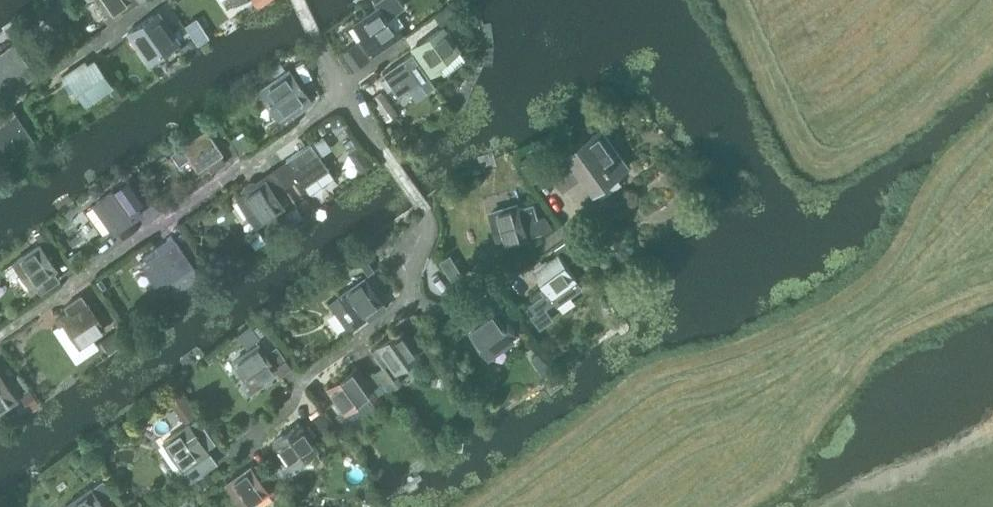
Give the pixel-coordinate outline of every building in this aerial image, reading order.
[(121,11),(118,7),(128,0),(99,0),(108,13),(104,16),(107,21),(121,11)] [(352,24),(370,49),(372,52),(389,41),(402,32),(399,27),(395,30),(387,19),(397,12),(405,6),(400,0),(377,0),(374,1),(378,6),(352,24)] [(453,6),(436,17),(443,26),(444,29),(461,18),(453,6)] [(153,13),(127,31),(146,57),(149,62),(175,45),(179,42),(180,42),(158,9),(153,13)] [(436,63),(457,49),(442,27),(420,42),(421,44),(414,48),(423,60),(426,58),(435,71),(439,68),(436,63)] [(349,48),(359,63),(369,56),(359,41),(349,48)] [(115,59),(124,52),(118,42),(108,49),(115,59)] [(17,83),(14,79),(30,69),(13,45),(0,53),(0,81),(3,86),(0,88),(0,89),(3,93),(17,83)] [(387,88),(388,90),(396,101),(401,98),(399,94),(419,80),(412,69),(420,64),(412,52),(404,58),(382,73),(391,85),(387,88)] [(75,67),(62,76),(65,81),(68,78),(85,102),(108,87),(116,99),(128,91),(119,79),(111,85),(109,82),(93,60),(78,71),(75,67)] [(263,86),(258,89),(278,118),(290,109),(295,115),(312,104),(305,94),(288,69),(263,86)] [(382,91),(372,98),(386,119),(397,112),(382,91)] [(0,115),(0,144),(8,156),(33,139),(16,114),(13,109),(1,116),(0,115)] [(195,177),(208,168),(209,167),(207,164),(222,153),(205,128),(180,146),(196,169),(192,172),(195,177)] [(594,189),(627,165),(601,128),(567,152),(569,154),(549,168),(564,190),(584,175),(594,189)] [(303,185),(328,168),(310,143),(285,160),(296,176),(293,178),(302,192),(306,189),(303,185)] [(535,155),(522,164),(534,181),(548,172),(535,155)] [(248,192),(239,198),(239,199),(256,223),(281,206),(264,181),(248,192)] [(121,184),(96,201),(113,226),(109,229),(112,233),(126,224),(141,213),(134,202),(122,186),(121,184)] [(294,200),(278,212),(289,227),(305,215),(294,200)] [(528,237),(541,233),(542,233),(552,226),(547,215),(539,218),(534,203),(520,207),(518,201),(488,210),(499,248),(529,239),(528,237)] [(147,261),(142,264),(158,288),(162,286),(168,281),(176,294),(201,277),(192,265),(175,240),(171,233),(154,243),(156,247),(143,256),(147,261)] [(545,293),(530,304),(535,312),(531,315),(540,327),(553,318),(545,307),(552,302),(556,299),(559,303),(572,295),(566,286),(577,278),(567,263),(581,254),(571,239),(557,249),(560,253),(559,254),(535,271),(541,279),(546,287),(543,289),(545,293)] [(38,243),(13,261),(30,285),(25,288),(29,293),(36,288),(40,293),(59,280),(53,270),(56,269),(38,243)] [(339,293),(327,302),(347,330),(354,324),(368,315),(370,317),(386,306),(364,275),(357,264),(340,276),(331,283),(339,293)] [(69,310),(55,320),(58,324),(62,321),(79,345),(104,328),(87,303),(80,293),(64,304),(69,310)] [(467,321),(485,347),(491,355),(515,339),(512,334),(516,331),(506,317),(502,320),(491,304),(467,321)] [(246,347),(257,339),(247,326),(237,334),(246,347)] [(110,352),(126,341),(117,328),(101,339),(110,352)] [(375,372),(386,387),(389,391),(402,381),(397,375),(397,374),(394,370),(418,353),(400,328),(371,349),(383,366),(375,372)] [(265,353),(259,343),(233,361),(250,384),(246,387),(249,392),(263,382),(262,382),(276,371),(280,376),(292,368),(287,360),(276,345),(265,353)] [(537,365),(547,359),(541,350),(532,357),(537,365)] [(351,368),(327,386),(335,398),(345,411),(369,394),(371,398),(376,395),(366,381),(362,384),(360,381),(351,368)] [(0,376),(0,407),(15,397),(0,376)] [(20,395),(31,411),(40,404),(29,389),(20,395)] [(323,414),(315,421),(324,433),(333,427),(323,414)] [(197,417),(163,441),(180,465),(175,468),(178,472),(193,462),(190,458),(214,441),(197,417)] [(283,454),(269,464),(279,478),(290,471),(291,472),(295,469),(296,470),(309,461),(305,456),(316,448),(298,423),(273,440),(283,454)] [(265,479),(267,478),(256,461),(250,466),(226,483),(243,506),(267,490),(270,495),(274,492),(265,479)] [(368,468),(378,483),(389,475),(382,465),(380,467),(376,462),(368,468)] [(65,506),(66,506),(104,506),(101,502),(112,494),(102,479),(90,488),(65,506)]
